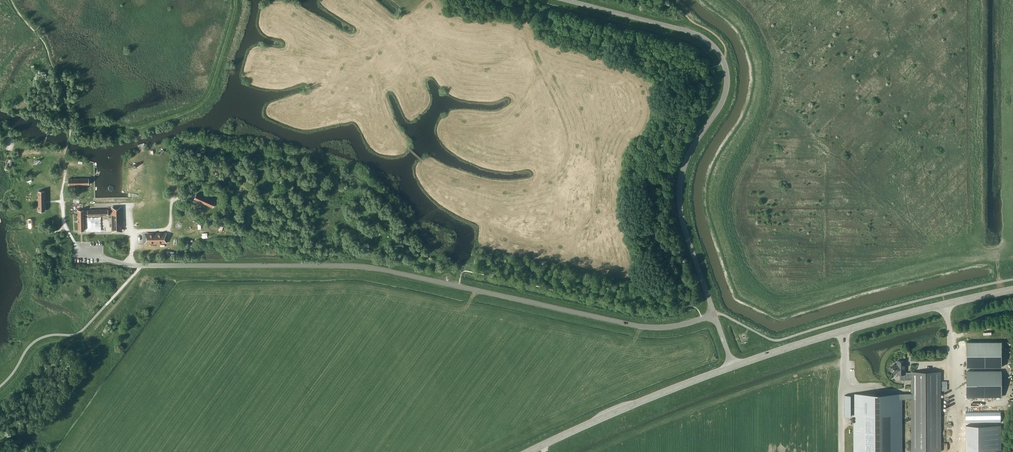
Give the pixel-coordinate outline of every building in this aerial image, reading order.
[(212,174),(220,175),(221,166),(213,165),(212,174)] [(194,199),(213,207),(215,201),(197,193),(194,199)] [(112,229),(116,229),(121,229),(121,209),(112,209),(112,211),(108,211),(108,209),(88,210),(88,211),(84,211),(84,210),(78,210),(78,230),(84,230),(84,215),(88,215),(88,216),(108,215),(108,214),(112,214),(112,229)] [(164,233),(147,234),(147,243),(164,243),(164,233)] [(966,342),(966,367),(1002,367),(1002,341),(966,342)] [(941,451),(941,372),(911,372),(911,373),(905,373),(905,361),(897,361),(897,365),(893,365),(893,373),(900,373),(900,374),(902,374),(902,380),(911,380),(911,394),(911,401),(911,451),(941,451)] [(1001,371),(967,371),(967,396),(1001,396),(1001,371)] [(911,401),(911,394),(854,394),(854,395),(845,395),(845,416),(851,416),(851,411),(855,411),(855,451),(901,451),(901,401),(911,401)] [(964,425),(964,450),(1001,450),(1001,425),(964,425)]
